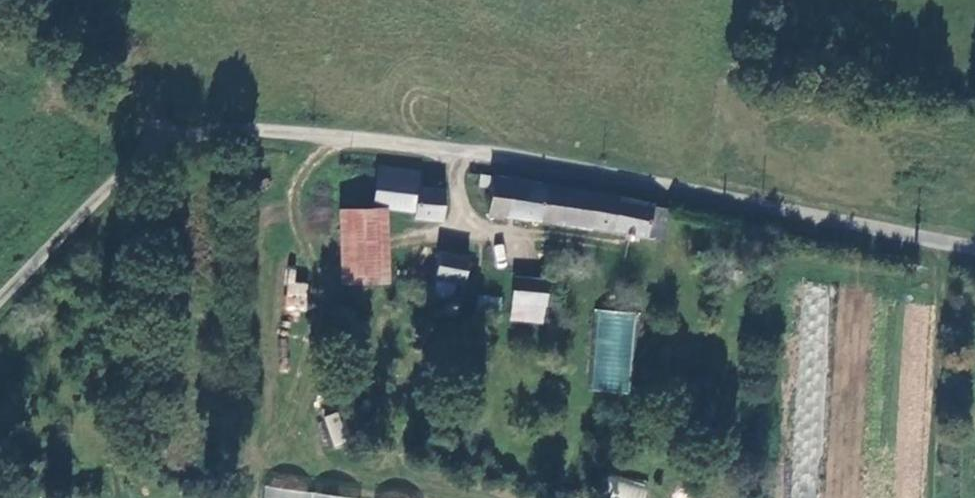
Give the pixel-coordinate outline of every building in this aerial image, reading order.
[(415,205),(418,182),(420,166),(385,163),(380,203),(386,203),(415,205)] [(664,236),(670,211),(652,207),(653,201),(578,189),(490,177),(486,211),(592,225),(593,221),(664,236)] [(442,215),(445,186),(418,182),(415,205),(415,212),(442,215)] [(344,203),(344,279),(386,279),(386,203),(380,203),(344,203)] [(461,282),(466,253),(440,249),(434,278),(457,282),(461,282)] [(547,306),(551,281),(515,276),(511,300),(547,306)] [(453,298),(457,282),(434,278),(431,292),(453,298)] [(288,281),(286,310),(305,312),(308,283),(288,281)] [(500,313),(503,297),(476,292),(473,307),(500,313)] [(544,324),(547,306),(511,300),(508,318),(544,324)] [(596,308),(589,391),(630,394),(637,312),(596,308)] [(323,416),(334,447),(349,442),(338,411),(323,416)] [(647,486),(609,478),(605,497),(644,497),(647,486)] [(261,497),(358,497),(262,486),(261,497)]
